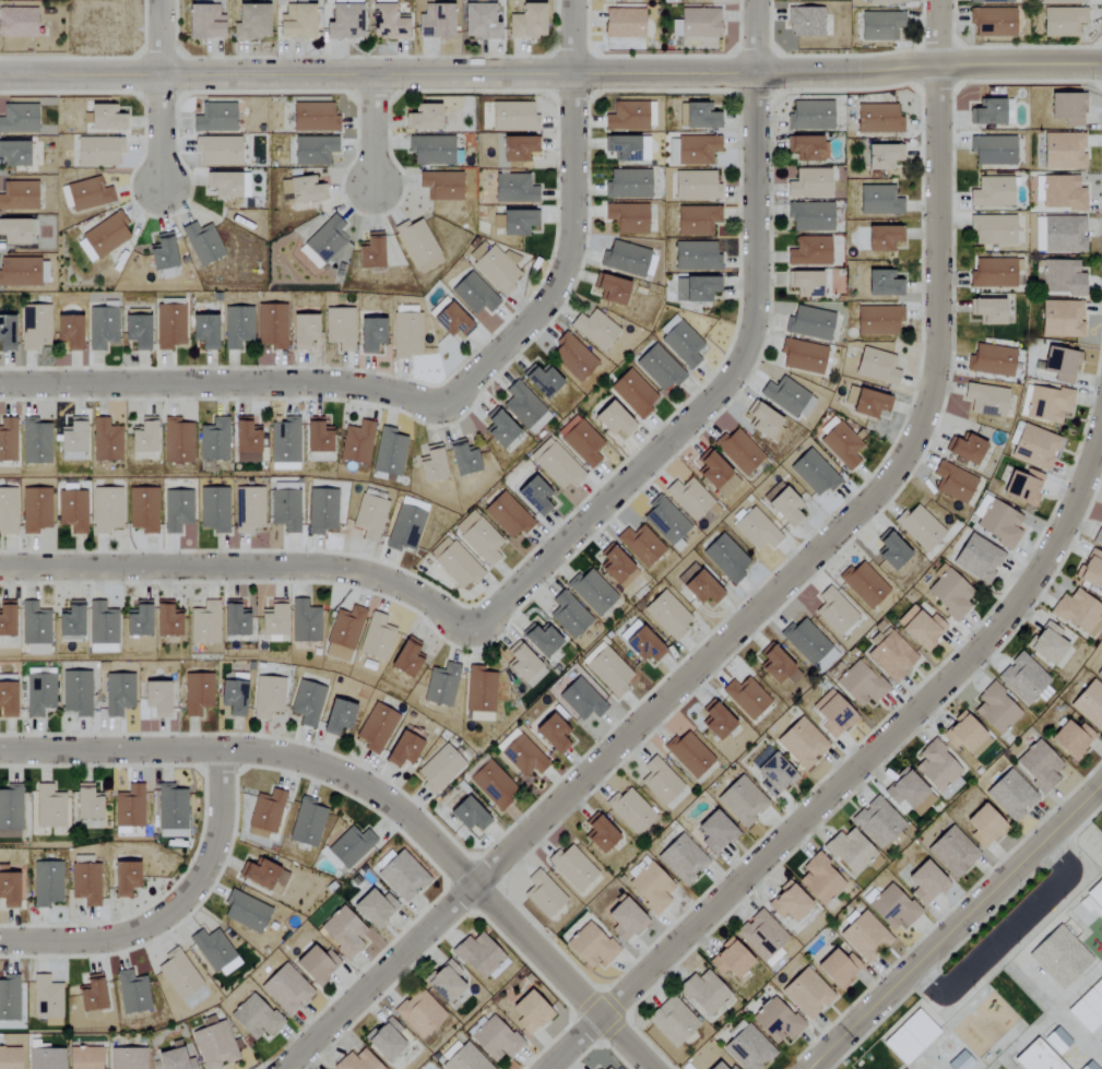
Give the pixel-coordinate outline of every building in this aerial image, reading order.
[(323,24),(323,40),(360,40),(360,0),(330,0),(330,24),(323,24)] [(499,40),(500,24),(493,24),(493,0),(463,0),(463,40),(499,40)] [(371,5),(372,41),(407,40),(407,16),(394,17),(393,4),(371,5)] [(235,41),(267,40),(266,5),(234,6),(235,41)] [(315,40),(314,5),(284,6),(285,16),(276,16),(277,40),(315,40)] [(417,39),(451,40),(452,5),(423,5),(423,16),(417,15),(417,39)] [(508,39),(542,40),(543,5),(520,5),(519,16),(508,16),(508,39)] [(185,41),(222,40),(222,16),(218,16),(218,6),(185,6),(185,41)] [(35,38),(35,9),(0,8),(0,37),(35,38)] [(824,9),(787,8),(787,36),(823,37),(824,9)] [(1014,38),(1015,10),(969,8),(968,25),(974,25),(974,37),(1014,38)] [(1087,9),(1043,8),(1042,37),(1078,38),(1078,26),(1087,26),(1087,9)] [(643,39),(644,10),(604,9),(603,38),(643,39)] [(720,10),(680,9),(680,21),(671,21),(671,38),(719,39),(720,10)] [(903,13),(860,12),(859,41),(895,42),(895,28),(903,29),(903,13)] [(1048,118),(1065,119),(1065,126),(1083,127),(1084,93),(1049,92),(1048,118)] [(1001,124),(1002,99),(979,98),(979,108),(970,108),(970,124),(1001,124)] [(832,102),(792,100),(791,113),(788,113),(787,129),(831,130),(832,102)] [(338,116),(332,115),(332,103),(292,102),(291,131),(338,132),(338,116)] [(533,103),(491,102),(490,130),(537,131),(537,115),(532,115),(533,103)] [(604,114),(604,130),(654,130),(654,102),(613,102),(613,114),(604,114)] [(682,127),(720,128),(720,112),(704,112),(704,103),(682,102),(682,127)] [(234,103),(201,103),(201,116),(191,115),(191,131),(234,132),(234,103)] [(405,130),(440,129),(439,103),(413,103),(414,112),(404,113),(405,130)] [(2,117),(0,117),(0,133),(36,132),(35,104),(2,105),(2,117)] [(109,105),(87,104),(86,129),(126,130),(126,114),(109,114),(109,105)] [(897,104),(856,104),(856,133),(903,133),(903,116),(897,116),(897,104)] [(1042,169),(1085,170),(1086,154),(1083,154),(1084,134),(1042,133),(1042,169)] [(720,153),(720,136),(676,135),(676,143),(670,143),(670,165),(711,165),(712,153),(720,153)] [(796,161),(820,161),(819,135),(788,136),(788,152),(796,152),(796,161)] [(294,166),(328,165),(328,153),(337,152),(337,136),(293,137),(294,166)] [(452,136),(407,136),(407,153),(412,153),(412,165),(453,165),(452,136)] [(528,161),(528,152),(538,152),(538,136),(499,136),(500,162),(528,161)] [(648,137),(604,136),(603,151),(613,151),(613,161),(648,162),(648,137)] [(1015,165),(1014,136),(972,136),(972,166),(1015,165)] [(122,137),(75,138),(76,167),(118,166),(118,154),(123,154),(122,137)] [(241,165),(241,137),(194,137),(194,154),(199,154),(199,165),(241,165)] [(0,140),(0,156),(2,156),(3,166),(26,165),(25,140),(0,140)] [(903,145),(866,144),(865,169),(894,170),(894,160),(903,161),(903,145)] [(786,198),(829,199),(830,169),(795,168),(795,182),(786,181),(786,198)] [(649,199),(650,170),(609,169),(609,182),(604,182),(603,198),(649,199)] [(715,172),(673,171),(673,200),(720,201),(720,184),(715,184),(715,172)] [(248,173),(205,172),(204,189),(215,189),(215,197),(248,198),(248,173)] [(461,173),(418,172),(418,188),(427,188),(427,201),(461,201),(461,173)] [(529,174),(493,175),(494,203),(537,202),(537,186),(529,186),(529,174)] [(1077,175),(1041,176),(1042,210),(1085,209),(1085,188),(1078,188),(1077,175)] [(111,187),(102,189),(99,176),(65,184),(71,212),(114,202),(111,187)] [(309,185),(309,176),(286,177),(287,203),(325,202),(325,184),(309,185)] [(969,190),(969,207),(1013,206),(1012,177),(977,177),(978,190),(969,190)] [(35,181),(1,181),(1,194),(0,194),(0,210),(35,210),(35,181)] [(903,199),(894,198),(894,186),(859,186),(859,214),(903,215),(903,199)] [(786,203),(786,219),(791,219),(791,232),(832,231),(831,202),(786,203)] [(646,233),(647,204),(604,203),(603,220),(614,220),(614,232),(646,233)] [(676,207),(677,237),(712,236),(712,224),(720,223),(720,206),(676,207)] [(499,235),(523,235),(523,226),(537,227),(537,211),(500,210),(499,235)] [(321,265),(347,241),(338,230),(344,225),(333,214),(301,244),(321,265)] [(1015,216),(969,217),(969,233),(974,233),(975,246),(1016,245),(1015,216)] [(1084,253),(1085,217),(1043,216),(1042,252),(1084,253)] [(418,275),(443,262),(420,218),(408,225),(406,220),(393,227),(418,275)] [(26,235),(35,235),(35,219),(0,219),(0,236),(2,236),(2,244),(26,245),(26,235)] [(224,255),(211,223),(197,229),(194,221),(181,227),(197,266),(224,255)] [(865,251),(893,252),(893,242),(903,242),(903,226),(865,226),(865,251)] [(356,246),(356,267),(382,267),(381,233),(364,234),(365,246),(356,246)] [(150,271),(175,266),(169,235),(153,239),(154,245),(145,247),(150,271)] [(829,266),(830,237),(795,236),(795,249),(786,249),(785,265),(829,266)] [(600,265),(642,279),(651,251),(609,238),(600,265)] [(467,255),(473,261),(488,247),(482,242),(467,255)] [(720,270),(720,255),(714,255),(714,242),(673,242),(673,271),(720,270)] [(472,264),(503,298),(515,287),(510,283),(519,274),(492,245),(472,264)] [(46,286),(46,273),(41,273),(40,258),(0,258),(0,286),(46,286)] [(1014,288),(1015,259),(974,258),(974,271),(968,271),(968,287),(1014,288)] [(1043,293),(1084,294),(1085,273),(1078,273),(1079,260),(1043,260),(1043,293)] [(865,295),(903,296),(903,279),(893,279),(893,270),(865,269),(865,295)] [(449,288),(472,315),(483,306),(488,312),(499,303),(471,270),(449,288)] [(796,297),(819,297),(819,272),(787,271),(787,288),(796,288),(796,297)] [(600,290),(598,300),(621,306),(627,281),(597,274),(593,288),(600,290)] [(675,276),(675,302),(711,302),(712,293),(721,293),(721,277),(675,276)] [(1004,299),(970,299),(970,316),(978,315),(979,325),(1004,324),(1004,299)] [(474,328),(448,301),(430,317),(449,337),(456,331),(463,338),(474,328)] [(1083,302),(1041,301),(1040,336),(1083,337),(1084,322),(1082,322),(1083,302)] [(156,304),(155,350),(172,350),(172,345),(184,345),(184,304),(156,304)] [(285,304),(257,304),(256,346),(270,346),(270,350),(285,350),(285,304)] [(50,346),(50,305),(21,305),(20,351),(37,351),(37,346),(50,346)] [(786,317),(783,333),(829,341),(834,313),(794,305),(792,318),(786,317)] [(904,322),(903,306),(856,307),(857,335),(897,334),(897,322),(904,322)] [(116,307),(88,307),(88,351),(104,351),(104,342),(116,342),(116,307)] [(252,341),(251,307),(223,307),(224,351),(239,350),(239,342),(252,341)] [(354,308),(325,308),(324,343),(336,343),(336,352),(353,352),(354,308)] [(620,329),(592,310),(585,320),(577,314),(568,327),(604,352),(620,329)] [(422,358),(421,312),(392,313),(393,358),(422,358)] [(216,350),(215,314),(189,315),(190,342),(200,341),(200,351),(216,350)] [(315,340),(315,315),(291,314),(290,350),(307,350),(307,340),(315,340)] [(11,315),(0,316),(0,351),(12,351),(11,315)] [(79,315),(53,315),(53,342),(64,342),(64,351),(79,351),(79,315)] [(147,350),(147,315),(121,315),(122,341),(131,341),(131,351),(147,350)] [(690,369),(701,358),(698,355),(705,347),(674,315),(655,333),(690,369)] [(383,317),(357,318),(358,354),(374,354),(374,343),(383,343),(383,317)] [(547,353),(579,383),(598,363),(567,333),(547,353)] [(781,367),(820,376),(827,348),(782,338),(778,354),(783,355),(781,367)] [(672,383),(675,387),(686,376),(654,343),(634,362),(662,392),(672,383)] [(1015,349),(975,343),(973,355),(968,355),(966,371),(1011,378),(1015,349)] [(853,374),(895,387),(900,371),(892,369),(896,357),(862,346),(853,374)] [(1073,385),(1079,352),(1045,346),(1040,371),(1054,373),(1053,381),(1073,385)] [(522,377),(543,399),(561,382),(540,360),(522,377)] [(641,421),(652,410),(648,405),(657,397),(628,367),(608,387),(641,421)] [(817,398),(781,376),(775,386),(766,381),(758,394),(802,422),(817,398)] [(504,390),(511,397),(502,405),(528,432),(539,421),(542,424),(551,416),(516,379),(504,390)] [(970,413),(1003,419),(1008,390),(965,383),(962,399),(972,400),(970,413)] [(1059,424),(1062,412),(1069,414),(1073,393),(1031,384),(1024,417),(1059,424)] [(876,418),(878,410),(887,413),(892,397),(848,385),(842,409),(876,418)] [(590,418),(610,437),(618,430),(625,437),(636,426),(608,399),(590,418)] [(744,413),(752,421),(748,426),(765,441),(781,422),(755,400),(744,413)] [(491,426),(484,434),(500,449),(518,430),(495,409),(485,420),(491,426)] [(556,433),(589,470),(602,459),(596,452),(604,444),(577,414),(556,433)] [(84,417),(65,416),(65,427),(58,427),(58,453),(65,453),(64,459),(83,460),(84,417)] [(16,461),(16,417),(0,417),(0,418),(0,427),(0,461),(16,461)] [(120,461),(121,427),(108,426),(108,418),(92,417),(91,460),(120,461)] [(227,417),(211,417),(211,426),(199,426),(199,461),(227,461),(227,417)] [(259,431),(249,431),(249,417),(233,417),(233,463),(259,463),(259,431)] [(299,470),(299,417),(283,417),(283,423),(271,423),(272,470),(299,470)] [(50,464),(51,424),(38,423),(38,418),(22,418),(22,464),(50,464)] [(863,445),(839,419),(820,437),(850,469),(860,460),(854,454),(863,445)] [(305,453),(331,452),(330,428),(320,428),(320,420),(304,421),(305,453)] [(375,423),(359,420),(358,429),(345,426),(339,460),(367,466),(375,423)] [(156,452),(156,421),(137,421),(137,428),(128,428),(128,452),(156,452)] [(163,463),(192,464),(193,422),(164,422),(163,463)] [(1009,457),(1049,472),(1061,438),(1022,423),(1009,457)] [(407,437),(395,435),(396,430),(381,427),(372,472),(399,477),(407,437)] [(713,444),(743,476),(764,457),(736,428),(726,438),(723,435),(713,444)] [(973,466),(984,443),(965,433),(961,442),(951,437),(944,451),(973,466)] [(528,457),(560,491),(570,482),(573,485),(585,474),(549,437),(528,457)] [(464,451),(462,442),(447,445),(453,475),(478,470),(474,449),(464,451)] [(424,461),(416,462),(420,483),(445,478),(439,445),(422,448),(424,461)] [(788,467),(816,497),(825,488),(829,492),(841,481),(809,447),(788,467)] [(741,481),(707,451),(697,462),(703,468),(696,475),(723,500),(741,481)] [(966,504),(976,476),(937,461),(932,475),(939,478),(934,492),(966,504)] [(1045,476),(1026,469),(1024,476),(1010,470),(1000,494),(1033,507),(1045,476)] [(529,475),(513,493),(540,518),(557,501),(529,475)] [(714,502),(690,478),(681,486),(674,480),(663,491),(693,522),(714,502)] [(792,509),(798,503),(779,481),(772,488),(776,492),(764,502),(787,526),(798,515),(792,509)] [(212,528),(212,533),(228,534),(229,488),(200,487),(199,528),(212,528)] [(237,487),(235,533),(252,534),(252,529),(263,529),(265,488),(237,487)] [(37,534),(37,529),(51,529),(50,488),(21,488),(22,535),(37,534)] [(92,488),(93,534),(109,534),(109,528),(123,528),(122,488),(92,488)] [(157,534),(156,488),(128,488),(129,529),(141,529),(141,534),(157,534)] [(337,489),(308,489),(307,534),(324,535),(324,530),(336,530),(337,489)] [(86,490),(57,491),(58,526),(70,526),(70,535),(87,534),(86,490)] [(192,490),(163,491),(164,534),(179,534),(179,526),(192,525),(192,490)] [(270,525),(284,525),(283,533),(299,533),(299,490),(271,490),(270,525)] [(481,512),(511,539),(518,531),(522,535),(534,522),(500,491),(481,512)] [(388,502),(361,494),(351,527),(363,531),(361,539),(375,544),(388,502)] [(640,515),(670,546),(690,527),(660,495),(640,515)] [(1022,518),(992,499),(974,527),(1010,550),(1022,531),(1016,527),(1022,518)] [(894,522),(925,554),(945,534),(915,502),(894,522)] [(770,548),(782,537),(752,506),(731,526),(756,552),(765,542),(770,548)] [(502,543),(472,510),(452,529),(488,568),(500,558),(494,551),(502,543)] [(1101,523),(1092,539),(1101,545),(1101,523)] [(632,533),(626,527),(615,537),(644,569),(665,549),(642,524),(632,533)] [(882,549),(875,556),(891,572),(909,553),(887,531),(876,542),(882,549)] [(700,554),(734,586),(744,574),(740,571),(750,561),(720,533),(700,554)] [(1005,554),(969,533),(950,564),(987,585),(1005,554)] [(484,574),(453,541),(432,559),(459,588),(469,579),(473,584),(484,574)] [(620,591),(638,574),(611,544),(598,556),(604,562),(598,568),(620,591)] [(1089,549),(1076,582),(1101,591),(1101,554),(1089,549)] [(869,610),(890,591),(861,561),(852,570),(848,566),(837,577),(869,610)] [(723,595),(693,563),(675,580),(699,606),(704,601),(710,608),(723,595)] [(597,617),(617,597),(589,568),(580,577),(576,573),(565,584),(597,617)] [(970,607),(965,602),(973,593),(947,569),(924,593),(956,622),(970,607)] [(817,596),(823,603),(814,612),(837,637),(858,617),(828,585),(817,596)] [(685,632),(681,628),(691,619),(663,589),(642,609),(673,642),(685,632)] [(548,616),(573,639),(592,619),(561,590),(551,600),(557,606),(548,616)] [(1089,638),(1101,617),(1101,607),(1074,590),(1068,598),(1061,594),(1049,613),(1089,638)] [(319,643),(320,608),(307,608),(307,599),(291,599),(291,642),(319,643)] [(117,653),(117,610),(104,609),(105,601),(89,600),(88,653),(117,653)] [(190,644),(218,644),(218,600),(203,600),(203,610),(190,609),(190,644)] [(49,610),(36,609),(36,601),(21,601),(20,645),(27,645),(27,654),(49,654),(49,610)] [(148,636),(149,601),(132,601),(132,611),(124,610),(123,635),(148,636)] [(247,635),(247,614),(237,614),(237,603),(221,603),(221,636),(247,635)] [(259,615),(258,635),(267,635),(267,642),(283,642),(284,603),(268,603),(268,615),(259,615)] [(81,636),(82,604),(65,604),(65,615),(56,614),(55,636),(81,636)] [(170,604),(154,604),(154,636),(179,636),(179,614),(170,614),(170,604)] [(365,609),(350,605),(348,613),(335,609),(325,644),(328,645),(325,656),(349,663),(365,609)] [(894,624),(922,652),(946,627),(932,614),(927,619),(911,605),(894,624)] [(0,607),(0,636),(12,636),(12,607),(0,607)] [(387,617),(371,612),(358,653),(385,661),(396,629),(384,625),(387,617)] [(831,645),(800,616),(781,637),(812,666),(831,645)] [(1057,638),(1061,633),(1046,621),(1026,647),(1051,667),(1067,646),(1057,638)] [(647,656),(652,663),(664,653),(641,624),(621,640),(639,663),(647,656)] [(560,640),(545,626),(539,632),(531,625),(520,637),(543,659),(560,640)] [(894,683),(918,658),(890,631),(865,656),(894,683)] [(420,644),(406,635),(387,667),(408,679),(422,656),(415,652),(420,644)] [(539,666),(517,642),(505,653),(513,661),(506,668),(521,683),(539,666)] [(759,669),(774,685),(793,667),(771,644),(759,656),(765,663),(759,669)] [(583,665),(615,699),(627,689),(623,684),(632,676),(604,645),(583,665)] [(1026,706),(1050,680),(1020,652),(995,678),(1026,706)] [(890,689),(860,658),(834,683),(858,709),(868,699),(873,704),(890,689)] [(459,665),(444,662),(442,670),(430,667),(422,702),(451,708),(459,665)] [(494,722),(495,673),(483,673),(483,666),(467,666),(466,713),(469,713),(469,721),(494,722)] [(90,718),(90,671),(61,672),(62,712),(74,712),(75,718),(90,718)] [(105,674),(104,717),(121,717),(121,709),(133,709),(134,675),(105,674)] [(212,708),(213,674),(184,674),(184,717),(200,717),(200,708),(212,708)] [(55,709),(54,675),(25,676),(26,718),(42,717),(42,709),(55,709)] [(597,718),(608,708),(577,676),(556,695),(580,721),(590,712),(597,718)] [(738,685),(732,679),(720,690),(750,721),(771,701),(747,676),(738,685)] [(269,721),(269,713),(283,713),(284,678),(254,677),(253,720),(269,721)] [(1099,734),(1101,731),(1101,687),(1093,679),(1068,704),(1099,734)] [(298,725),(313,730),(325,688),(298,680),(288,713),(301,717),(298,725)] [(0,682),(0,718),(14,718),(13,681),(0,682)] [(168,682),(142,682),(141,707),(152,707),(152,717),(167,718),(168,682)] [(975,697),(981,703),(972,712),(997,738),(1022,715),(991,682),(975,697)] [(809,708),(823,723),(819,726),(833,741),(857,719),(829,690),(809,708)] [(348,729),(353,704),(327,699),(321,733),(336,736),(337,727),(348,729)] [(735,722),(712,701),(701,713),(708,719),(701,727),(717,741),(735,722)] [(398,714),(372,702),(353,742),(379,754),(398,714)] [(531,730),(557,756),(569,744),(562,738),(569,731),(549,712),(531,730)] [(939,734),(954,750),(959,745),(973,760),(992,742),(963,712),(939,734)] [(774,741),(805,771),(830,746),(799,716),(774,741)] [(1094,735),(1080,724),(1076,729),(1063,720),(1047,741),(1074,762),(1094,735)] [(401,759),(410,764),(421,742),(398,731),(383,761),(396,768),(401,759)] [(714,760),(687,731),(677,740),(674,737),(662,747),(693,780),(714,760)] [(537,775),(548,764),(520,733),(499,753),(523,778),(532,770),(537,775)] [(939,795),(945,788),(946,788),(964,771),(932,739),(917,755),(922,759),(913,769),(939,795)] [(1013,764),(1044,793),(1058,779),(1053,774),(1062,765),(1036,740),(1013,764)] [(433,795),(465,765),(445,744),(413,774),(433,795)] [(762,788),(772,799),(796,777),(772,752),(753,770),(766,785),(762,788)] [(662,807),(683,787),(653,755),(642,766),(648,773),(639,782),(662,807)] [(519,791),(489,759),(467,779),(497,811),(519,791)] [(882,792),(896,805),(900,801),(909,810),(928,791),(904,768),(882,792)] [(984,794),(1015,824),(1025,814),(1023,813),(1038,797),(1008,768),(984,794)] [(714,800),(745,829),(769,803),(738,775),(714,800)] [(99,820),(100,799),(90,798),(90,784),(73,783),(73,819),(99,820)] [(173,789),(173,783),(157,784),(158,838),(187,837),(186,789),(173,789)] [(4,784),(4,790),(0,790),(0,831),(4,831),(4,836),(20,836),(21,784),(4,784)] [(65,828),(65,793),(51,793),(51,784),(36,784),(35,827),(65,828)] [(114,793),(115,829),(144,829),(143,784),(127,784),(127,793),(114,793)] [(437,802),(465,833),(472,826),(479,833),(491,822),(456,785),(437,802)] [(615,793),(603,803),(635,838),(657,818),(628,787),(619,796),(615,793)] [(256,793),(246,827),(274,835),(286,793),(271,789),(269,797),(256,793)] [(936,800),(929,793),(911,809),(917,817),(936,800)] [(314,849),(326,810),(314,806),(316,801),(300,796),(287,841),(314,849)] [(880,850),(905,824),(875,796),(850,822),(880,850)] [(961,824),(983,847),(997,833),(1000,836),(1007,829),(982,803),(961,824)] [(700,842),(713,856),(737,834),(713,809),(694,827),(704,839),(700,842)] [(583,838),(599,855),(618,837),(596,814),(584,825),(590,832),(583,838)] [(979,856),(951,825),(925,849),(953,880),(979,856)] [(366,828),(359,835),(350,826),(325,850),(344,871),(377,840),(366,828)] [(837,832),(822,846),(852,878),(876,856),(851,829),(842,837),(837,832)] [(655,857),(684,887),(710,863),(680,832),(655,857)] [(598,874),(570,845),(560,853),(557,849),(545,860),(577,894),(598,874)] [(403,904),(429,880),(401,849),(374,873),(403,904)] [(796,882),(821,908),(846,884),(815,853),(801,866),(806,872),(796,882)] [(670,900),(666,896),(675,885),(642,858),(628,874),(633,878),(624,887),(657,915),(670,900)] [(253,867),(244,863),(237,877),(278,896),(288,874),(257,859),(253,867)] [(903,879),(925,902),(945,882),(924,860),(903,879)] [(33,862),(33,908),(49,908),(49,902),(61,902),(62,862),(33,862)] [(130,898),(130,888),(137,888),(136,862),(112,863),(112,899),(130,898)] [(71,864),(70,899),(84,899),(84,907),(99,907),(99,864),(71,864)] [(526,880),(532,886),(522,895),(547,920),(567,901),(537,869),(526,880)] [(1,900),(1,908),(17,908),(16,873),(3,874),(3,873),(0,873),(0,900),(1,900)] [(1085,894),(1101,877),(1101,913),(1085,894)] [(906,929),(921,912),(887,881),(865,905),(893,930),(899,923),(906,929)] [(779,920),(784,915),(792,923),(810,905),(788,882),(765,904),(779,920)] [(385,893),(379,899),(369,888),(350,906),(373,931),(398,908),(385,893)] [(222,917),(258,935),(271,909),(229,889),(222,904),(227,906),(222,917)] [(603,916),(613,926),(609,930),(622,944),(646,922),(623,897),(603,916)] [(363,946),(357,940),(365,932),(341,906),(318,928),(348,960),(363,946)] [(733,933),(761,963),(788,938),(759,908),(733,933)] [(837,936),(867,965),(893,939),(862,910),(837,936)] [(604,967),(619,952),(587,921),(564,945),(589,969),(597,961),(604,967)] [(1029,954),(1059,924),(1093,959),(1062,989),(1029,954)] [(206,936),(201,929),(190,935),(217,980),(240,965),(218,928),(206,936)] [(509,962),(479,933),(471,941),(465,935),(451,950),(482,980),(489,972),(494,978),(509,962)] [(752,961),(728,939),(707,961),(731,983),(752,961)] [(340,963),(326,949),(320,955),(310,945),(292,964),(316,988),(340,963)] [(154,965),(179,1001),(202,985),(178,949),(154,965)] [(813,967),(837,991),(861,968),(848,954),(842,959),(832,949),(813,967)] [(461,974),(448,960),(423,983),(444,1006),(463,988),(455,979),(461,974)] [(313,992),(283,962),(258,988),(288,1018),(313,992)] [(808,1022),(834,998),(805,966),(779,990),(808,1022)] [(120,1014),(149,1012),(146,977),(132,978),(131,970),(116,971),(120,1014)] [(706,1020),(730,997),(705,970),(696,978),(692,973),(676,988),(706,1020)] [(18,1022),(18,975),(1,975),(1,980),(0,980),(0,1022),(18,1022)] [(62,1019),(62,984),(49,984),(49,975),(32,975),(32,1018),(62,1019)] [(76,986),(77,1011),(102,1010),(101,975),(84,975),(85,986),(76,986)] [(1067,1010),(1089,1033),(1101,1020),(1101,976),(1067,1010)] [(445,1016),(418,987),(392,1012),(419,1041),(445,1016)] [(508,1008),(519,1020),(515,1023),(528,1037),(551,1015),(528,990),(508,1008)] [(251,1042),(262,1032),(268,1037),(282,1024),(252,992),(227,1016),(251,1042)] [(699,1024),(670,995),(645,1019),(674,1049),(699,1024)] [(774,996),(749,1019),(774,1045),(784,1036),(789,1042),(804,1028),(774,996)] [(881,1043),(903,1066),(939,1033),(917,1009),(881,1043)] [(522,1045),(493,1014),(468,1038),(492,1064),(502,1054),(507,1059),(522,1045)] [(404,1045),(392,1032),(397,1027),(387,1017),(362,1040),(385,1064),(404,1045)] [(205,1068),(216,1068),(239,1059),(223,1020),(190,1033),(205,1068)] [(745,1024),(722,1048),(744,1068),(760,1068),(776,1052),(745,1024)] [(1043,1037),(1056,1025),(1071,1041),(1058,1054),(1043,1037)] [(1012,1057),(1024,1068),(1068,1068),(1034,1035),(1012,1057)] [(464,1042),(439,1067),(442,1068),(492,1068),(464,1042)] [(192,1058),(185,1060),(181,1046),(152,1055),(156,1068),(196,1068),(192,1058)] [(67,1048),(68,1068),(101,1068),(100,1047),(67,1048)] [(22,1049),(0,1048),(0,1068),(21,1068),(22,1049)] [(110,1048),(109,1068),(146,1068),(146,1049),(110,1048)] [(64,1049),(28,1049),(28,1068),(64,1068),(64,1049)] [(333,1068),(334,1068),(382,1068),(361,1049),(353,1057),(348,1052),(333,1068)] [(949,1068),(968,1068),(973,1064),(961,1051),(946,1066),(949,1068)] [(1089,1059),(1099,1068),(1079,1068),(1089,1059)]
